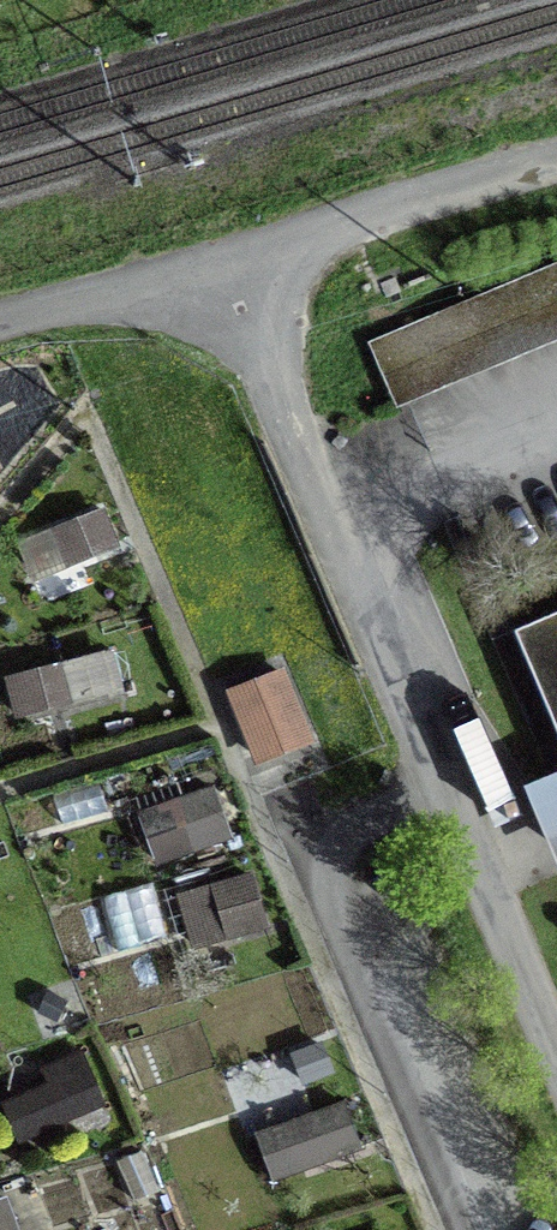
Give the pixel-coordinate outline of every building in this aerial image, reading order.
[(376,347),(401,408),(556,342),(556,271),(376,347)] [(15,547),(32,588),(122,552),(106,511),(15,547)] [(514,630),(556,734),(556,612),(514,630)] [(4,680),(14,720),(125,693),(115,653),(4,680)] [(258,767),(313,744),(283,675),(229,698),(258,767)] [(523,785),(556,865),(556,771),(523,785)] [(137,816),(157,870),(235,842),(215,788),(137,816)] [(193,954),(269,932),(253,875),(176,897),(193,954)] [(0,1107),(18,1149),(107,1110),(81,1052),(38,1071),(45,1087),(0,1107)] [(362,1155),(345,1104),(254,1136),(272,1186),(362,1155)] [(7,1199),(0,1202),(0,1229),(18,1229),(7,1199)]
